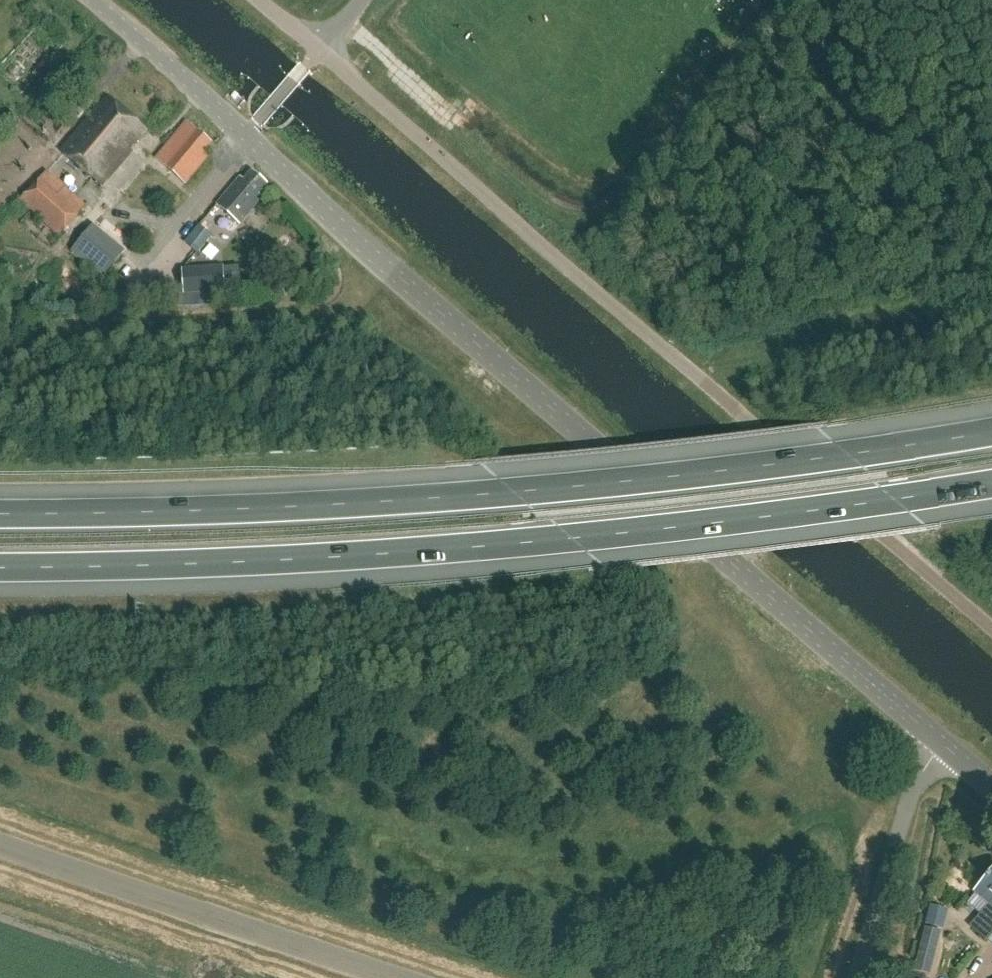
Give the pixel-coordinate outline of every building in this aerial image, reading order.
[(147,128),(111,95),(63,149),(103,184),(141,140),(138,138),(147,128)] [(212,142),(187,120),(155,156),(187,184),(209,158),(206,156),(213,148),(210,145),(212,142)] [(267,184),(250,170),(241,181),(237,178),(216,203),(239,222),(259,199),(257,197),(267,184)] [(85,206),(47,171),(21,199),(59,235),(85,206)] [(77,250),(107,276),(137,241),(107,215),(77,250)] [(203,252),(216,234),(201,224),(188,241),(203,252)] [(224,268),(183,271),(184,297),(226,293),(224,268)] [(986,877),(989,879),(978,891),(991,903),(991,870),(986,877)] [(974,924),(991,939),(991,938),(991,904),(974,924)]
